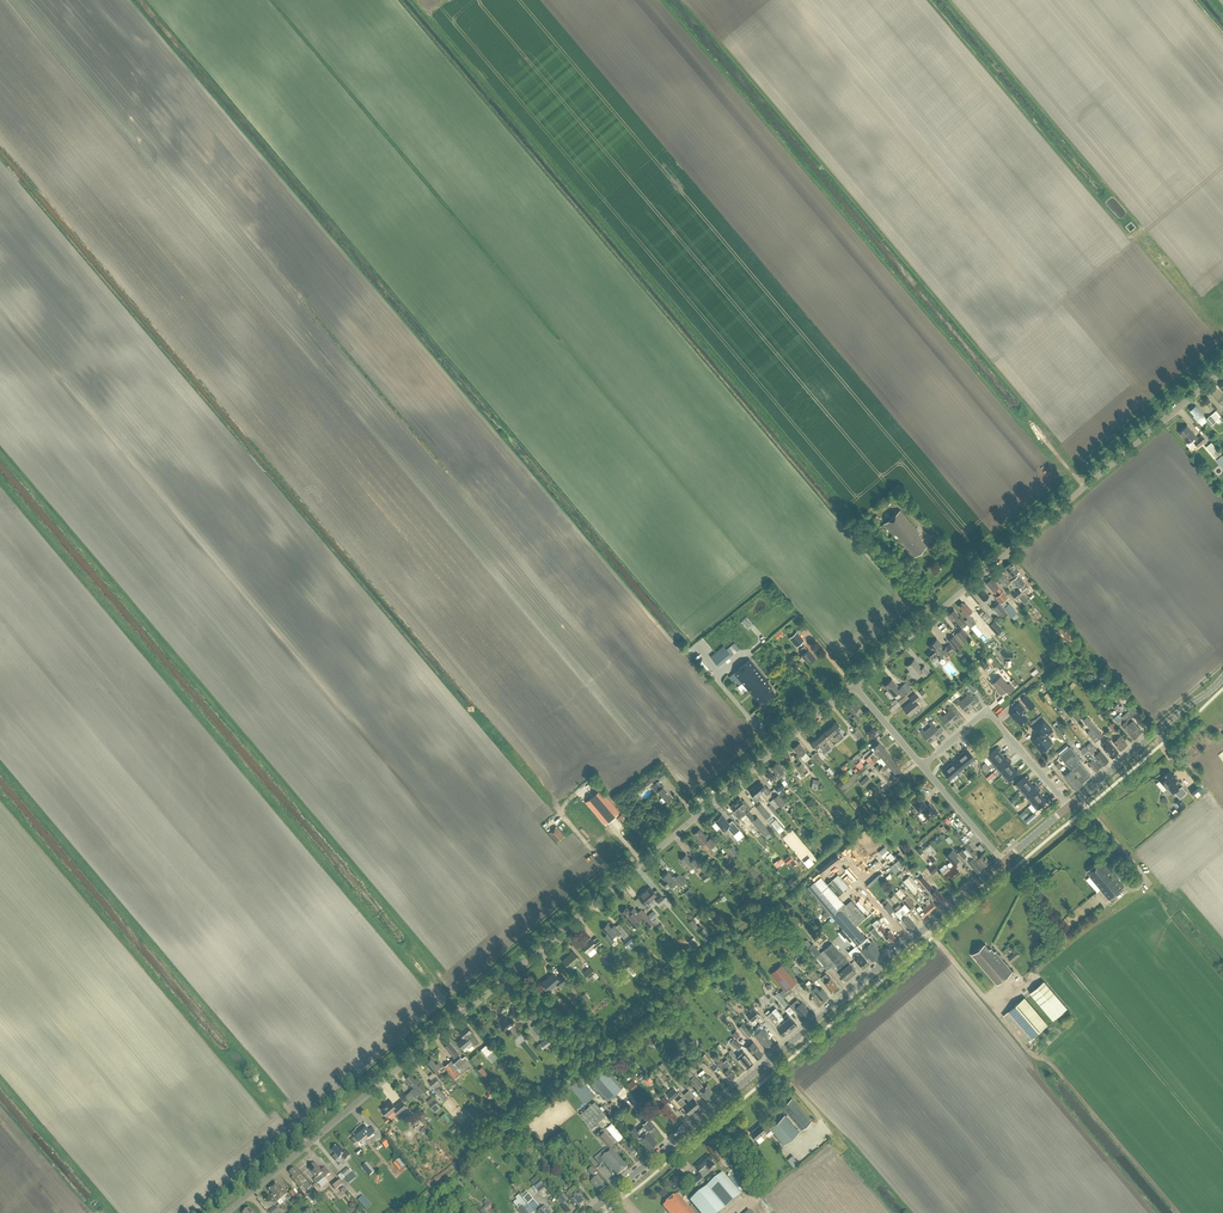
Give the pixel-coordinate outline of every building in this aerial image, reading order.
[(1191,410),(1195,415),(1194,416),(1199,422),(1205,416),(1198,407),(1196,408),(1195,407),(1191,410)] [(1216,410),(1210,415),(1215,421),(1216,421),(1217,422),(1219,423),(1222,420),(1219,418),(1221,416),(1216,410)] [(1205,419),(1211,425),(1215,421),(1210,415),(1205,419)] [(1196,443),(1199,447),(1206,440),(1202,435),(1198,438),(1197,436),(1188,425),(1180,432),(1189,443),(1187,444),(1190,448),(1196,443)] [(1207,447),(1213,455),(1218,450),(1212,443),(1207,447)] [(883,523),(912,557),(926,545),(921,539),(922,538),(919,534),(920,533),(900,510),(883,523)] [(1005,568),(1012,576),(1018,571),(1011,562),(1005,568)] [(1001,571),(995,576),(1004,586),(1010,582),(1001,571)] [(1018,575),(1012,580),(1019,588),(1025,583),(1018,575)] [(993,592),(995,591),(999,595),(995,598),(1000,603),(1001,602),(1006,598),(1007,597),(1002,592),(998,588),(999,587),(991,578),(985,583),(993,592)] [(975,591),(983,600),(989,596),(981,586),(975,591)] [(1017,588),(1011,594),(1015,600),(1017,598),(1023,604),(1028,600),(1017,588)] [(962,602),(958,606),(962,611),(961,612),(966,617),(968,619),(965,621),(967,624),(970,627),(976,623),(970,616),(969,615),(972,612),(965,603),(964,604),(962,602)] [(1009,602),(1004,606),(1011,615),(1016,611),(1010,604),(1010,603),(1009,602)] [(998,603),(993,608),(1000,617),(1006,612),(998,603)] [(954,609),(947,614),(952,620),(951,621),(956,627),(959,624),(962,628),(967,624),(965,621),(963,619),(960,615),(959,616),(954,609)] [(979,617),(985,624),(991,620),(985,612),(979,617)] [(994,621),(989,625),(996,635),(1002,630),(994,621)] [(962,629),(956,633),(956,634),(963,642),(969,637),(962,629)] [(773,635),(776,639),(782,634),(779,630),(773,635)] [(791,637),(798,645),(803,641),(796,632),(791,637)] [(954,635),(948,640),(955,649),(963,642),(956,634),(954,636),(954,635)] [(930,658),(935,653),(938,656),(943,652),(946,656),(954,649),(950,643),(944,648),(936,640),(929,646),(932,649),(926,654),(930,658)] [(711,656),(718,665),(731,654),(726,649),(723,645),(711,656)] [(804,653),(802,655),(809,663),(815,658),(808,649),(808,650),(804,646),(801,649),(804,653)] [(739,685),(742,682),(758,701),(762,701),(764,702),(775,693),(771,687),(772,686),(768,682),(768,681),(750,659),(729,676),(734,682),(736,680),(739,685)] [(914,659),(906,666),(915,676),(920,672),(923,676),(929,671),(924,666),(921,668),(914,659)] [(709,673),(711,671),(702,660),(699,663),(709,673)] [(1010,683),(1008,684),(1001,676),(992,683),(998,690),(1001,694),(1006,690),(1009,693),(1015,688),(1010,683)] [(892,679),(884,685),(893,696),(898,692),(901,696),(906,691),(902,685),(899,688),(892,679)] [(969,681),(965,684),(973,693),(976,689),(969,681)] [(1117,687),(1112,691),(1118,698),(1123,694),(1117,687)] [(964,697),(972,707),(978,702),(967,690),(965,692),(967,695),(964,697)] [(903,708),(909,715),(920,706),(916,702),(919,698),(915,693),(909,698),(912,700),(903,708)] [(1022,698),(1031,709),(1035,705),(1026,694),(1022,698)] [(956,700),(966,712),(972,707),(964,697),(960,700),(958,698),(956,700)] [(851,698),(845,704),(852,712),(859,707),(851,698)] [(1015,712),(1011,715),(1015,719),(1016,719),(1021,724),(1028,718),(1021,710),(1024,708),(1019,702),(1012,708),(1015,712)] [(945,713),(954,723),(960,718),(949,706),(947,708),(949,710),(945,713)] [(1126,728),(1135,738),(1139,735),(1138,734),(1143,731),(1131,718),(1138,712),(1132,706),(1128,709),(1129,710),(1128,711),(1129,711),(1123,716),(1120,713),(1114,718),(1124,729),(1126,728)] [(938,715),(948,727),(954,723),(945,713),(942,716),(940,713),(938,715)] [(1082,720),(1098,740),(1103,736),(1087,716),(1082,720)] [(1039,735),(1033,741),(1042,752),(1045,750),(1045,748),(1048,745),(1050,745),(1052,743),(1046,736),(1053,731),(1043,720),(1033,728),(1039,735)] [(836,721),(830,727),(835,732),(841,727),(836,721)] [(927,728),(935,738),(941,733),(931,721),(928,723),(931,726),(927,728)] [(854,727),(862,736),(868,732),(860,722),(854,727)] [(1058,724),(1055,727),(1061,734),(1064,731),(1058,724)] [(1109,727),(1114,733),(1117,730),(1112,724),(1109,727)] [(830,727),(823,732),(828,738),(835,732),(830,727)] [(919,731),(930,743),(935,738),(927,728),(924,731),(922,729),(919,731)] [(817,737),(828,751),(831,748),(827,744),(825,746),(822,743),(828,738),(823,732),(817,737)] [(833,737),(837,742),(843,736),(839,732),(833,737)] [(1120,736),(1113,742),(1121,750),(1127,745),(1120,736)] [(824,754),(826,757),(829,755),(826,752),(828,751),(817,737),(810,743),(815,748),(820,744),(823,748),(821,749),(825,753),(824,754)] [(1106,746),(1104,748),(1112,757),(1113,757),(1117,754),(1116,754),(1119,752),(1107,737),(1102,741),(1106,746)] [(868,761),(884,748),(878,742),(873,747),(875,750),(872,752),(873,753),(869,756),(871,758),(868,760),(868,761)] [(800,756),(804,761),(809,757),(805,752),(798,743),(793,747),(800,756)] [(1101,752),(1100,751),(1099,751),(1094,745),(1090,749),(1095,755),(1103,764),(1104,764),(1105,764),(1106,763),(1106,762),(1108,760),(1103,754),(1101,752)] [(987,756),(992,763),(1002,754),(999,751),(1001,749),(998,746),(987,756)] [(961,754),(969,764),(976,759),(965,747),(962,749),(964,751),(961,754)] [(867,748),(861,752),(864,757),(870,752),(867,748)] [(882,761),(883,759),(889,755),(884,748),(868,761),(871,764),(874,762),(878,759),(879,758),(882,761)] [(815,751),(811,754),(816,760),(820,758),(815,751)] [(1089,751),(1084,755),(1089,760),(1088,761),(1096,771),(1100,767),(1099,766),(1101,765),(1094,757),(1089,751)] [(1082,752),(1079,755),(1086,763),(1087,762),(1088,761),(1089,760),(1084,755),(1082,752)] [(1060,753),(1051,761),(1055,767),(1065,758),(1060,753)] [(953,757),(963,769),(969,764),(961,754),(957,757),(956,755),(953,757)] [(992,763),(997,769),(1009,759),(1007,756),(1005,757),(1002,754),(992,763)] [(889,766),(895,761),(889,755),(883,759),(886,763),(879,769),(882,772),(889,766)] [(948,764),(956,775),(963,769),(953,757),(949,760),(951,762),(948,764)] [(853,762),(859,768),(863,765),(858,758),(853,762)] [(1065,758),(1055,767),(1060,772),(1069,764),(1065,758)] [(997,769),(1003,775),(1013,767),(1010,763),(1012,762),(1009,759),(997,769)] [(900,768),(895,761),(889,766),(882,772),(884,775),(889,771),(887,769),(890,767),(894,772),(900,768)] [(1082,765),(1077,769),(1086,780),(1093,774),(1082,761),(1080,763),(1082,765)] [(770,778),(772,781),(779,776),(780,778),(785,773),(777,763),(771,768),(776,773),(770,778)] [(804,775),(804,774),(806,777),(810,774),(808,771),(801,763),(797,766),(804,775)] [(940,768),(950,780),(956,775),(948,764),(944,767),(943,766),(940,768)] [(858,771),(862,775),(870,770),(866,765),(858,771)] [(1003,775),(1008,782),(1020,771),(1017,768),(1015,770),(1013,767),(1003,775)] [(667,775),(662,769),(656,774),(661,780),(667,775)] [(1071,771),(1069,773),(1070,775),(1079,785),(1086,780),(1077,769),(1073,773),(1071,771)] [(1168,787),(1173,794),(1175,792),(1179,797),(1180,796),(1182,796),(1185,794),(1185,792),(1186,791),(1182,786),(1179,788),(1174,782),(1177,780),(1169,770),(1162,777),(1163,777),(1160,780),(1163,784),(1166,782),(1170,785),(1168,787)] [(993,772),(987,777),(987,778),(989,780),(995,775),(993,772)] [(1015,785),(1021,791),(1031,783),(1028,779),(1030,778),(1027,775),(1015,785)] [(1064,776),(1062,778),(1073,791),(1080,785),(1079,785),(1070,775),(1066,779),(1064,776)] [(859,784),(863,788),(871,781),(867,777),(859,784)] [(643,783),(647,787),(652,783),(649,778),(643,783)] [(812,789),(819,790),(820,781),(813,780),(812,789)] [(754,786),(761,793),(763,791),(766,794),(771,791),(767,787),(766,788),(760,781),(754,786)] [(773,787),(777,792),(785,786),(781,781),(773,787)] [(658,791),(666,801),(672,797),(663,786),(662,787),(657,782),(652,787),(656,792),(658,791)] [(1190,789),(1194,795),(1203,787),(1198,782),(1190,789)] [(1021,791),(1026,797),(1038,787),(1035,784),(1034,786),(1031,783),(1021,791)] [(748,791),(754,798),(753,799),(756,802),(760,798),(758,795),(761,793),(754,786),(748,791)] [(1026,797),(1031,804),(1042,795),(1039,792),(1041,790),(1038,787),(1026,797)] [(885,793),(889,798),(895,793),(892,788),(885,793)] [(600,789),(585,801),(605,824),(620,812),(600,789)] [(771,801),(773,804),(774,803),(775,804),(776,802),(780,807),(786,802),(779,794),(771,801)] [(1031,804),(1037,810),(1049,800),(1046,797),(1044,798),(1042,795),(1031,804)] [(735,802),(741,809),(745,813),(752,821),(755,818),(749,810),(751,808),(744,799),(742,801),(740,798),(735,802)] [(921,811),(928,819),(932,816),(933,816),(938,812),(934,807),(933,807),(929,803),(926,806),(925,805),(925,804),(920,798),(912,804),(919,812),(921,811)] [(1179,799),(1177,801),(1180,804),(1178,806),(1181,810),(1185,806),(1179,799)] [(735,814),(739,819),(745,814),(744,812),(741,809),(735,802),(730,806),(736,813),(735,814)] [(755,806),(769,823),(774,819),(760,802),(755,806)] [(777,816),(779,815),(770,804),(768,805),(777,816)] [(1025,821),(1028,824),(1042,812),(1039,809),(1025,821)] [(730,824),(721,814),(714,820),(723,830),(730,824)] [(770,822),(776,830),(781,826),(775,819),(770,822)] [(766,834),(771,830),(764,822),(759,827),(766,834)] [(556,826),(549,832),(557,842),(565,836),(556,826)] [(705,842),(710,847),(716,842),(711,837),(708,839),(699,829),(694,834),(703,844),(705,842)] [(970,838),(967,833),(964,835),(961,830),(957,832),(964,842),(970,838)] [(951,834),(947,837),(951,843),(955,840),(951,834)] [(971,839),(966,843),(971,849),(976,844),(971,839)] [(852,859),(857,855),(848,845),(844,849),(852,859)] [(726,849),(733,857),(738,853),(732,846),(730,848),(729,847),(726,849)] [(962,849),(958,852),(963,858),(965,856),(969,860),(968,861),(976,872),(981,868),(969,853),(967,854),(962,849)] [(970,852),(983,866),(989,861),(982,853),(979,856),(973,849),(970,852)] [(950,875),(953,878),(960,872),(956,867),(957,866),(955,863),(959,860),(951,851),(947,855),(954,864),(943,874),(946,878),(950,875)] [(777,852),(772,856),(776,861),(781,856),(777,852)] [(894,860),(897,857),(893,852),(889,855),(894,860)] [(845,853),(821,867),(824,872),(848,858),(845,853)] [(686,854),(680,859),(689,869),(694,864),(696,867),(699,864),(694,858),(691,860),(686,854)] [(889,866),(894,873),(905,865),(900,858),(889,866)] [(1120,890),(1123,890),(1123,887),(1124,886),(1110,869),(1101,859),(1087,871),(1090,875),(1089,876),(1095,882),(1109,899),(1120,890)] [(737,869),(729,860),(726,863),(731,869),(732,868),(734,872),(737,869)] [(859,867),(853,860),(849,863),(859,875),(863,871),(859,866),(859,867)] [(941,867),(945,871),(950,865),(946,862),(941,867)] [(929,868),(933,873),(939,868),(934,863),(929,868)] [(700,876),(705,882),(713,875),(708,870),(700,876)] [(1120,874),(1127,883),(1132,878),(1125,870),(1120,874)] [(661,883),(665,887),(668,884),(670,887),(676,882),(679,885),(685,881),(678,873),(675,876),(674,876),(673,875),(673,876),(672,876),(668,872),(662,877),(665,880),(661,883)] [(814,882),(808,887),(821,903),(832,916),(845,905),(837,896),(845,889),(847,887),(836,875),(833,878),(827,883),(824,880),(820,876),(814,882)] [(939,893),(939,892),(936,889),(935,890),(923,876),(919,879),(935,898),(936,897),(939,901),(943,898),(939,893)] [(910,878),(906,881),(910,887),(914,885),(910,878)] [(689,897),(696,892),(691,885),(689,887),(686,883),(685,884),(688,889),(685,891),(689,897)] [(644,891),(651,900),(653,898),(657,902),(660,899),(663,897),(658,890),(655,892),(650,887),(644,891)] [(900,887),(896,891),(902,898),(906,894),(900,887)] [(641,904),(646,910),(648,908),(645,904),(651,900),(644,891),(638,896),(643,902),(641,904)] [(856,895),(852,898),(868,916),(872,913),(856,895)] [(902,900),(909,908),(914,904),(907,895),(902,900)] [(924,906),(930,912),(936,907),(932,901),(931,903),(928,899),(925,902),(926,903),(927,904),(924,906)] [(845,905),(832,916),(857,945),(865,938),(866,938),(855,926),(865,917),(851,900),(845,905)] [(888,903),(886,900),(882,903),(885,906),(884,906),(890,914),(895,910),(889,902),(888,903)] [(906,914),(908,913),(901,905),(896,910),(894,911),(901,919),(901,918),(910,928),(910,929),(915,924),(906,914)] [(919,913),(923,918),(930,912),(924,906),(922,908),(919,905),(914,909),(918,913),(919,913)] [(629,910),(626,907),(620,912),(629,923),(632,926),(642,917),(635,909),(633,907),(629,910)] [(874,927),(870,930),(877,939),(883,934),(888,941),(889,940),(891,944),(896,940),(894,936),(889,929),(886,931),(876,919),(872,924),(874,926),(874,927)] [(614,925),(611,927),(607,923),(601,928),(606,934),(603,936),(610,944),(614,940),(612,938),(616,934),(617,935),(621,932),(614,925)] [(849,942),(852,940),(842,929),(838,932),(840,935),(839,935),(844,941),(847,939),(849,942)] [(621,940),(629,949),(636,943),(628,934),(621,940)] [(595,948),(602,943),(597,937),(593,940),(590,937),(587,940),(587,941),(586,942),(585,941),(581,945),(587,952),(594,947),(595,948)] [(699,944),(694,937),(687,942),(693,949),(699,944)] [(867,937),(859,944),(862,949),(868,956),(869,956),(872,959),(880,953),(876,949),(877,949),(871,941),(867,937)] [(839,972),(845,979),(846,981),(856,972),(855,970),(849,963),(846,960),(832,943),(820,952),(812,943),(811,944),(807,939),(804,941),(809,947),(827,970),(832,966),(835,969),(834,969),(838,973),(839,972)] [(1013,971),(995,951),(994,952),(991,948),(990,949),(985,944),(972,955),(997,984),(1013,971)] [(848,952),(852,957),(860,966),(866,960),(859,951),(860,950),(856,945),(848,952)] [(567,956),(562,960),(569,968),(575,963),(578,966),(582,962),(579,959),(580,959),(573,951),(569,955),(569,956),(567,957),(567,956)] [(770,973),(785,991),(796,982),(781,964),(770,973)] [(583,972),(588,978),(595,972),(590,966),(583,972)] [(813,968),(810,971),(817,978),(820,976),(813,968)] [(810,971),(807,974),(813,981),(817,978),(810,971)] [(558,977),(553,972),(541,983),(548,990),(557,983),(560,986),(567,981),(562,974),(558,977)] [(834,989),(834,988),(837,986),(830,977),(829,978),(825,973),(820,977),(824,982),(824,983),(830,991),(831,990),(832,991),(834,989)] [(1044,980),(1044,981),(1030,992),(1053,1019),(1067,1008),(1067,1007),(1044,980)] [(815,993),(821,1000),(827,995),(821,988),(818,990),(816,987),(812,982),(807,986),(810,989),(811,989),(815,993)] [(786,1008),(785,1009),(789,1014),(794,1010),(789,1005),(778,991),(774,995),(786,1008)] [(1024,997),(1003,1015),(1026,1042),(1047,1024),(1024,997)] [(794,1009),(795,1008),(800,1015),(801,1015),(804,1018),(810,1014),(807,1010),(807,1009),(801,1002),(800,1003),(797,999),(790,1004),(794,1009)] [(788,1031),(789,1031),(797,1025),(789,1016),(787,1014),(783,1017),(782,1015),(775,1007),(770,1012),(768,1009),(765,1012),(777,1027),(777,1026),(784,1034),(788,1031)] [(746,1016),(752,1022),(759,1015),(754,1009),(746,1016)] [(498,1020),(499,1027),(507,1030),(513,1025),(512,1017),(504,1014),(498,1020)] [(531,1027),(538,1035),(544,1031),(538,1022),(531,1027)] [(760,1039),(768,1049),(773,1044),(765,1035),(766,1034),(761,1028),(763,1027),(760,1023),(757,1026),(760,1029),(754,1035),(759,1040),(760,1039)] [(457,1042),(465,1051),(468,1048),(469,1048),(477,1041),(470,1033),(471,1031),(466,1025),(459,1031),(464,1036),(457,1042)] [(737,1028),(746,1039),(751,1035),(749,1033),(751,1032),(747,1027),(745,1029),(741,1025),(737,1028)] [(548,1036),(539,1043),(543,1049),(552,1042),(548,1036)] [(729,1043),(737,1050),(740,1046),(733,1039),(729,1043)] [(450,1041),(444,1045),(452,1055),(452,1054),(454,1057),(451,1059),(458,1068),(468,1059),(465,1055),(462,1058),(458,1053),(460,1052),(457,1050),(450,1041)] [(753,1054),(756,1059),(762,1054),(758,1049),(759,1049),(753,1042),(746,1048),(752,1055),(753,1054)] [(482,1048),(488,1055),(494,1049),(488,1043),(482,1048)] [(742,1063),(746,1068),(753,1063),(749,1059),(749,1058),(744,1051),(736,1058),(741,1064),(742,1063)] [(707,1062),(710,1059),(705,1053),(702,1056),(707,1062)] [(435,1071),(437,1074),(440,1072),(437,1069),(441,1065),(438,1062),(436,1063),(431,1057),(425,1062),(434,1072),(435,1071)] [(709,1065),(714,1070),(718,1067),(713,1061),(709,1065)] [(658,1065),(662,1070),(666,1067),(662,1062),(658,1065)] [(724,1062),(721,1064),(725,1070),(723,1072),(730,1079),(735,1075),(728,1068),(724,1062)] [(603,1064),(588,1077),(608,1100),(623,1087),(603,1064)] [(453,1067),(449,1070),(455,1078),(460,1074),(453,1067)] [(478,1069),(483,1076),(486,1074),(480,1067),(478,1069)] [(699,1092),(703,1096),(704,1096),(708,1101),(715,1095),(711,1091),(712,1090),(707,1085),(704,1088),(701,1084),(701,1083),(689,1070),(684,1074),(696,1088),(697,1087),(700,1091),(699,1092)] [(426,1089),(420,1082),(416,1077),(415,1078),(410,1073),(406,1076),(407,1078),(406,1079),(413,1088),(410,1090),(416,1097),(422,1092),(426,1089)] [(650,1083),(655,1079),(651,1074),(646,1077),(650,1083)] [(573,1090),(583,1102),(596,1093),(581,1075),(575,1080),(579,1085),(573,1090)] [(439,1082),(440,1081),(435,1077),(429,1082),(435,1089),(441,1084),(439,1082)] [(683,1078),(678,1082),(684,1089),(689,1085),(683,1078)] [(441,1086),(438,1088),(445,1098),(448,1096),(441,1086)] [(666,1094),(671,1099),(678,1093),(674,1088),(666,1094)] [(683,1095),(688,1102),(695,1109),(700,1105),(694,1097),(688,1091),(683,1095)] [(660,1111),(666,1118),(667,1117),(671,1122),(677,1117),(670,1109),(671,1108),(666,1103),(669,1100),(664,1095),(660,1098),(665,1103),(659,1109),(656,1105),(651,1108),(656,1115),(660,1111)] [(683,1106),(689,1114),(695,1109),(688,1102),(686,1103),(681,1097),(677,1101),(681,1106),(682,1104),(684,1106),(683,1106)] [(429,1103),(436,1112),(442,1107),(434,1098),(429,1103)] [(791,1098),(782,1106),(787,1112),(785,1114),(799,1131),(802,1129),(811,1121),(791,1098)] [(402,1100),(398,1103),(395,1105),(391,1101),(381,1109),(387,1116),(395,1109),(398,1113),(403,1109),(407,1106),(402,1100)] [(593,1127),(599,1122),(603,1126),(599,1130),(601,1132),(599,1134),(610,1147),(625,1135),(596,1100),(581,1112),(593,1127)] [(442,1118),(449,1112),(447,1110),(440,1116),(442,1118)] [(785,1114),(770,1127),(784,1144),(799,1131),(785,1114)] [(635,1137),(637,1135),(645,1144),(646,1144),(649,1147),(657,1141),(653,1137),(659,1132),(648,1118),(642,1123),(644,1125),(638,1130),(631,1123),(627,1127),(635,1137)] [(760,1124),(750,1132),(756,1139),(765,1132),(766,1133),(771,1129),(767,1125),(764,1128),(760,1124)] [(351,1141),(355,1145),(358,1143),(358,1144),(367,1136),(369,1138),(375,1133),(370,1127),(366,1130),(362,1125),(358,1129),(359,1130),(352,1136),(354,1139),(351,1141)] [(391,1146),(385,1139),(380,1143),(386,1150),(391,1146)] [(342,1157),(345,1161),(350,1157),(347,1152),(345,1154),(338,1146),(332,1151),(339,1159),(342,1157)] [(611,1172),(612,1171),(618,1177),(627,1169),(611,1150),(607,1154),(606,1153),(605,1154),(604,1153),(601,1156),(603,1157),(601,1159),(611,1172)] [(695,1167),(699,1173),(706,1167),(710,1172),(715,1167),(711,1163),(713,1161),(708,1156),(695,1167)] [(400,1158),(395,1162),(402,1170),(406,1166),(400,1158)] [(315,1164),(309,1170),(316,1179),(314,1181),(317,1185),(318,1184),(321,1188),(327,1183),(325,1180),(331,1175),(326,1169),(322,1172),(315,1164)] [(362,1167),(370,1177),(373,1174),(365,1165),(362,1167)] [(593,1167),(589,1171),(594,1177),(599,1173),(593,1167)] [(348,1168),(340,1174),(345,1179),(352,1173),(348,1168)] [(303,1186),(307,1191),(311,1188),(306,1181),(301,1176),(295,1169),(289,1174),(293,1178),(292,1179),(295,1181),(297,1182),(295,1184),(300,1189),(303,1186)] [(686,1179),(693,1187),(702,1179),(698,1174),(694,1177),(692,1174),(686,1179)] [(700,1212),(721,1212),(741,1196),(723,1174),(690,1202),(700,1212)] [(534,1187),(540,1194),(546,1189),(535,1176),(532,1179),(536,1185),(534,1187)] [(711,1176),(706,1181),(709,1185),(715,1180),(711,1176)] [(596,1189),(597,1188),(600,1192),(605,1188),(602,1184),(603,1183),(598,1177),(591,1183),(596,1189)] [(338,1179),(331,1185),(335,1190),(342,1185),(338,1179)] [(273,1188),(285,1202),(286,1200),(284,1198),(287,1195),(281,1188),(280,1189),(276,1185),(273,1188)] [(462,1192),(458,1186),(453,1190),(458,1196),(462,1192)] [(271,1196),(278,1203),(281,1201),(283,1203),(285,1202),(273,1188),(269,1191),(273,1195),(271,1196)] [(290,1193),(295,1200),(299,1197),(293,1190),(290,1193)] [(308,1197),(301,1190),(298,1193),(304,1200),(308,1197)] [(576,1206),(579,1210),(587,1203),(582,1198),(583,1197),(579,1193),(576,1190),(568,1197),(571,1200),(570,1201),(574,1206),(576,1206)] [(678,1195),(663,1207),(668,1212),(693,1212),(678,1195)] [(562,1196),(558,1199),(562,1205),(566,1202),(562,1196)] [(363,1197),(358,1201),(365,1210),(370,1206),(363,1197)] [(519,1212),(534,1212),(520,1197),(516,1200),(518,1201),(515,1204),(519,1210),(518,1211),(519,1212)] [(536,1199),(530,1201),(533,1208),(539,1205),(536,1199)]
